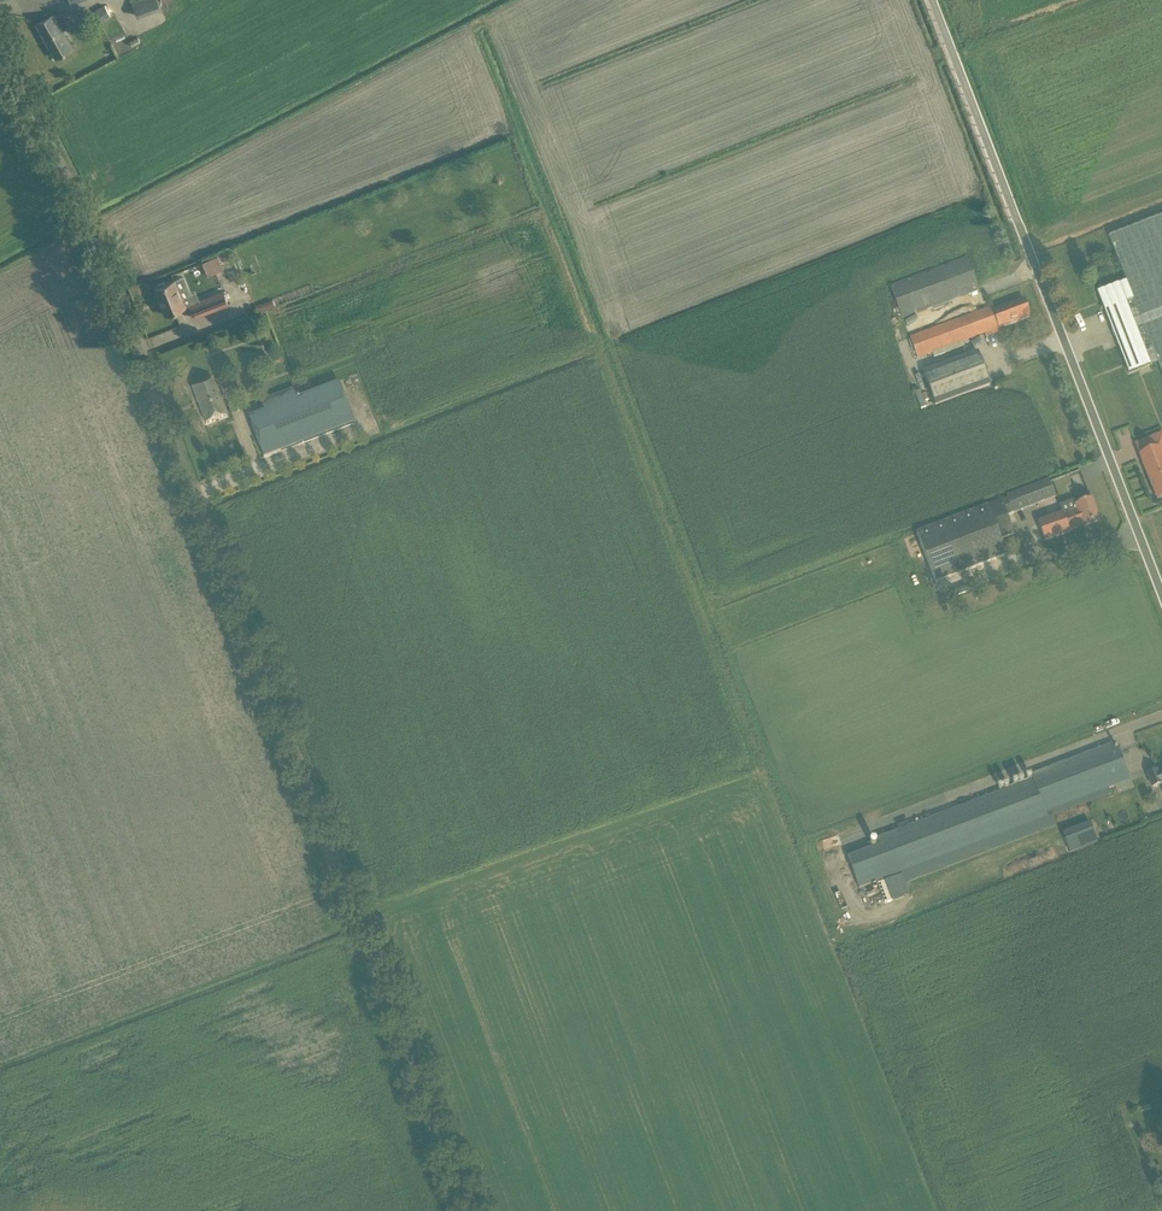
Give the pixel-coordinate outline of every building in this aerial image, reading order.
[(161,4),(160,0),(135,0),(133,1),(138,13),(161,4)] [(96,9),(102,20),(111,15),(105,4),(96,9)] [(37,23),(56,56),(73,47),(54,13),(37,23)] [(138,36),(130,40),(132,45),(140,41),(138,36)] [(1161,374),(1161,216),(1108,237),(1126,282),(1097,293),(1129,374),(1158,363),(1161,374)] [(218,254),(201,262),(207,275),(224,268),(218,254)] [(891,288),(902,320),(978,291),(967,259),(891,288)] [(158,286),(155,287),(166,314),(185,306),(185,305),(174,279),(165,283),(163,282),(158,284),(158,286)] [(224,290),(189,304),(195,317),(229,303),(224,290)] [(909,338),(917,359),(992,331),(993,332),(1030,317),(1023,301),(995,312),(992,307),(909,338)] [(208,337),(203,339),(205,345),(211,343),(208,337)] [(923,373),(935,406),(989,386),(977,353),(923,373)] [(192,388),(206,425),(226,417),(213,380),(192,388)] [(255,435),(264,459),(355,424),(339,383),(300,399),(299,397),(297,398),(294,390),(274,397),(277,407),(265,412),(271,429),(255,435)] [(308,386),(298,390),(300,397),(311,393),(308,386)] [(1157,502),(1161,500),(1161,433),(1146,440),(1134,445),(1157,502)] [(959,517),(918,532),(919,532),(935,582),(994,560),(1006,556),(1000,539),(1013,534),(1007,516),(1013,514),(1055,498),(1048,481),(1044,482),(1007,497),(1008,499),(1001,501),(990,506),(959,517)] [(1070,498),(1081,497),(1080,485),(1069,486),(1070,498)] [(1038,523),(1045,542),(1100,521),(1092,500),(1075,506),(1077,510),(1063,515),(1063,514),(1038,523)] [(879,847),(848,858),(859,889),(877,882),(885,903),(887,902),(887,903),(910,894),(906,883),(902,873),(1048,817),(1046,813),(1086,798),(1111,788),(1130,781),(1115,743),(1104,747),(1031,775),(1033,780),(876,839),(879,847)] [(1147,775),(1153,788),(1161,785),(1161,784),(1161,773),(1158,775),(1156,771),(1147,775)] [(1105,823),(1099,829),(1105,835),(1109,831),(1109,832),(1111,830),(1105,823)] [(1089,824),(1062,834),(1070,854),(1097,844),(1089,824)]
